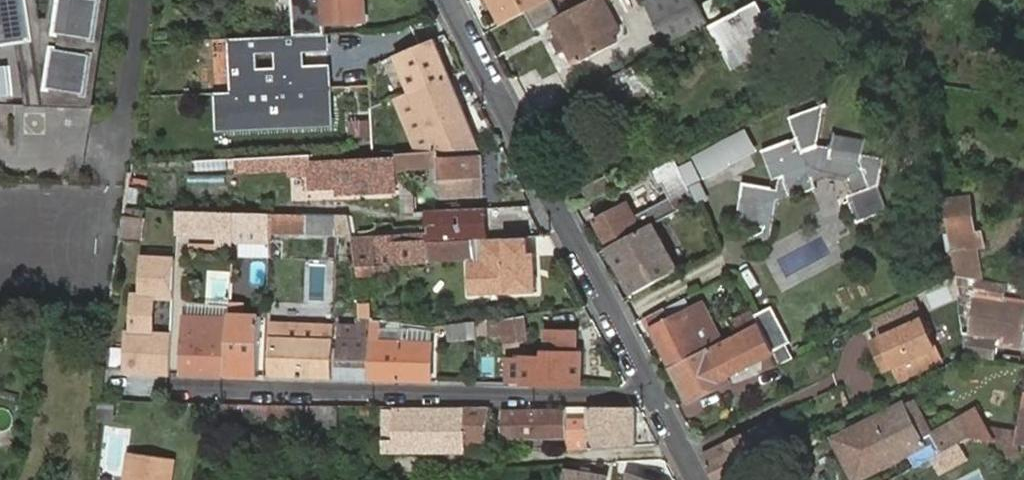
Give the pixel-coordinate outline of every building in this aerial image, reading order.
[(38,41),(42,64),(30,63),(30,79),(52,81),(52,89),(58,90),(58,103),(88,104),(87,94),(95,95),(109,0),(59,0),(57,17),(44,19),(41,0),(0,0),(0,47),(38,41)] [(296,36),(326,35),(325,26),(367,23),(365,0),(294,0),(296,36)] [(503,25),(531,11),(553,0),(491,0),(503,25)] [(531,11),(541,29),(555,22),(577,65),(617,45),(613,36),(624,30),(615,15),(605,20),(595,2),(595,1),(563,17),(554,0),(553,0),(531,11)] [(712,27),(698,0),(646,0),(673,47),(695,35),(712,27)] [(767,14),(760,2),(726,20),(712,27),(731,59),(757,45),(763,56),(768,64),(803,46),(782,6),(767,14)] [(326,35),(296,36),(231,40),(234,94),(217,95),(219,131),(330,125),(327,73),(302,75),(301,54),(327,52),(326,35)] [(409,92),(454,78),(437,38),(394,54),(409,92)] [(737,70),(763,56),(757,45),(731,59),(737,70)] [(615,77),(595,88),(610,115),(629,106),(631,109),(649,99),(650,102),(658,103),(669,98),(655,71),(621,88),(615,77)] [(469,115),(454,78),(409,92),(428,130),(469,115)] [(409,92),(393,99),(409,132),(428,130),(409,92)] [(806,144),(810,156),(824,152),(831,113),(799,124),(806,144)] [(484,149),(469,115),(428,130),(437,151),(484,149)] [(437,151),(428,130),(409,132),(418,152),(437,151)] [(700,178),(756,156),(745,130),(690,153),(700,178)] [(853,204),(861,230),(889,222),(881,196),(885,194),(890,172),(869,167),(870,161),(873,149),(842,142),(839,155),(824,152),(810,156),(806,144),(786,150),(794,178),(801,176),(803,182),(790,186),(795,202),(822,195),(819,184),(836,179),(854,183),(860,202),(853,204)] [(786,150),(781,152),(790,179),(794,178),(786,150)] [(489,180),(488,157),(450,158),(450,152),(402,154),(403,169),(445,167),(445,199),(489,198),(489,180)] [(681,211),(698,202),(677,159),(652,171),(661,187),(668,184),(676,201),(681,211)] [(892,167),(870,161),(869,167),(890,172),(892,167)] [(394,182),(394,162),(312,166),(313,192),(341,191),(342,197),(392,194),(394,182)] [(585,190),(592,202),(619,189),(612,176),(585,190)] [(771,189),(744,183),(736,222),(763,228),(771,189)] [(978,247),(970,191),(946,194),(953,251),(978,247)] [(881,196),(889,222),(893,221),(885,194),(881,196)] [(665,219),(681,211),(676,201),(645,218),(646,222),(649,227),(665,219)] [(598,221),(611,247),(649,227),(646,222),(640,225),(630,204),(598,221)] [(490,237),(489,207),(443,208),(433,209),(434,239),(475,237),(483,237),(490,237)] [(127,211),(123,240),(139,242),(144,213),(127,211)] [(235,213),(178,211),(177,231),(234,233),(235,213)] [(235,213),(234,241),(271,242),(271,233),(271,213),(235,213)] [(307,234),(307,214),(271,213),(271,233),(307,234)] [(339,235),(339,215),(307,214),(307,234),(339,235)] [(339,235),(356,236),(351,216),(339,215),(339,235)] [(649,227),(611,247),(629,283),(679,256),(675,248),(664,253),(656,237),(671,230),(665,219),(649,227)] [(361,259),(357,239),(356,236),(339,235),(338,258),(361,259)] [(490,237),(483,237),(484,263),(471,264),(472,294),(540,291),(539,260),(530,261),(528,236),(490,237)] [(475,237),(434,239),(428,239),(429,261),(476,258),(475,237)] [(362,265),(429,261),(428,239),(378,243),(377,238),(357,239),(361,259),(362,265)] [(956,278),(983,282),(978,247),(953,251),(956,278)] [(433,315),(429,261),(362,265),(362,275),(385,275),(396,274),(398,295),(386,296),(387,313),(433,315)] [(253,283),(264,283),(264,262),(252,262),(253,283)] [(130,370),(172,374),(174,337),(156,335),(159,303),(175,304),(176,287),(176,265),(146,263),(143,299),(137,298),(135,334),(131,335),(130,370)] [(385,275),(386,296),(398,295),(396,274),(385,275)] [(994,283),(983,282),(956,278),(957,280),(967,357),(996,362),(999,343),(1021,347),(1023,332),(1023,303),(1006,300),(1008,285),(994,283)] [(758,322),(743,292),(733,298),(744,318),(729,327),(733,335),(758,322)] [(672,320),(667,310),(647,320),(672,368),(728,339),(708,300),(701,304),(697,307),(695,307),(692,309),(672,320)] [(923,323),(913,302),(885,317),(873,323),(883,343),(903,382),(943,363),(923,323)] [(772,305),(754,315),(759,324),(781,365),(794,359),(787,345),(792,342),(772,305)] [(539,339),(535,313),(493,319),(495,338),(508,336),(509,343),(539,339)] [(186,314),(185,374),(224,375),(225,315),(186,314)] [(231,315),(229,375),(262,376),(263,315),(231,315)] [(370,324),(370,317),(364,317),(360,317),(360,326),(342,326),(341,379),(373,380),(373,341),(369,341),(370,324)] [(473,338),(473,322),(443,326),(443,341),(473,338)] [(272,377),(302,378),(304,324),(274,324),(272,377)] [(302,378),(335,379),(336,325),(304,324),(302,378)] [(384,325),(378,324),(370,324),(369,341),(373,341),(373,380),(404,381),(434,382),(436,344),(406,343),(384,342),(384,325)] [(759,324),(728,339),(672,368),(690,402),(735,380),(733,375),(754,365),(765,360),(773,356),(775,355),(759,324)] [(528,385),(585,387),(585,352),(581,352),(582,334),(552,333),(551,359),(525,359),(524,383),(528,383),(528,385)] [(947,368),(899,393),(905,406),(929,393),(928,390),(953,378),(947,368)] [(107,373),(106,396),(126,397),(127,373),(107,373)] [(102,405),(102,421),(116,420),(116,406),(102,405)] [(905,406),(838,440),(859,479),(862,479),(926,448),(920,436),(905,406)] [(932,461),(973,438),(1008,444),(1017,445),(1019,430),(990,425),(980,407),(920,436),(926,448),(932,461)] [(466,413),(389,411),(389,452),(468,453),(468,442),(488,442),(494,409),(466,408),(466,413)] [(570,425),(571,447),(639,446),(639,412),(590,412),(591,425),(570,425)] [(590,412),(570,412),(570,425),(591,425),(590,412)] [(508,438),(569,438),(568,425),(568,414),(508,414),(508,438)] [(717,479),(732,479),(760,465),(769,460),(763,448),(781,438),(774,426),(706,459),(717,479)] [(1019,456),(1017,445),(1008,444),(1010,454),(1019,456)] [(177,461),(130,454),(126,479),(174,479),(177,461)] [(566,471),(564,479),(606,479),(566,471)]
